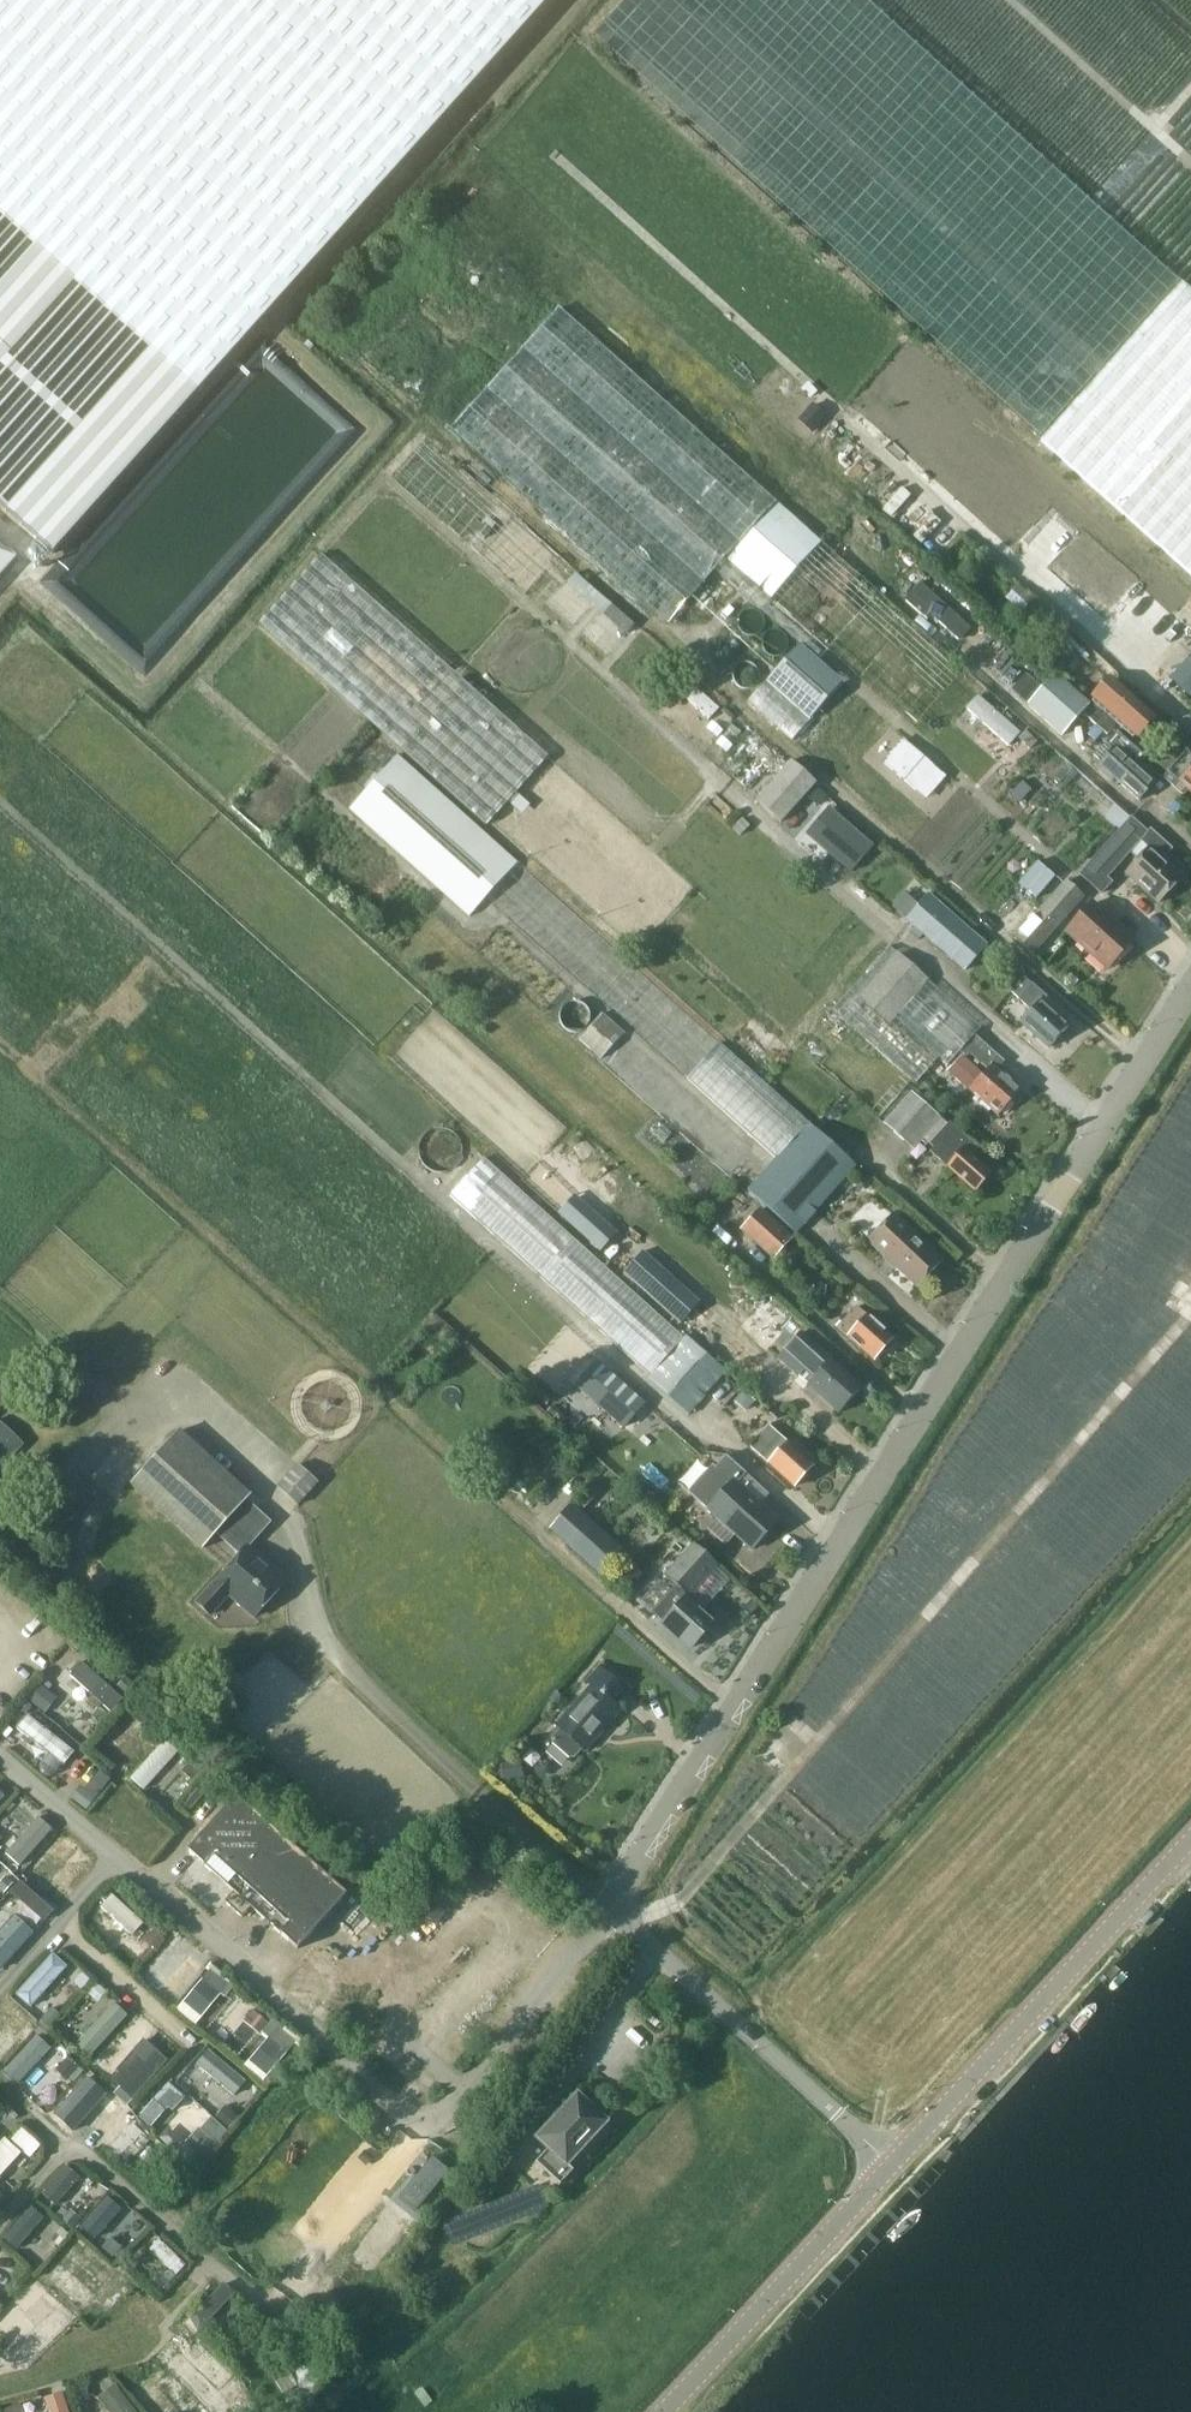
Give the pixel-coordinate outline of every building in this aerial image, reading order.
[(53,553),(549,0),(0,0),(0,505),(53,553)] [(707,110),(747,116),(756,102),(732,98),(773,93),(819,122),(823,117),(819,92),(830,75),(856,92),(881,55),(888,4),(882,0),(689,0),(687,13),(709,27),(716,28),(711,63),(701,64),(707,110)] [(1128,517),(1190,573),(1190,291),(1181,282),(1041,440),(1099,491),(1128,517)] [(1126,813),(822,541),(823,541),(779,502),(727,559),(726,557),(776,501),(559,307),(451,429),(667,623),(716,569),(800,643),(749,701),(1008,931),(1058,874),(1066,882),(1126,813)] [(755,800),(756,799),(782,822),(817,782),(791,759),(426,437),(391,477),(755,800)] [(18,555),(0,538),(0,575),(18,555)] [(487,824),(491,820),(590,909),(648,844),(549,755),(322,553),(259,622),(487,824)] [(910,596),(957,638),(968,626),(921,584),(910,596)] [(1010,694),(1025,707),(1042,689),(1027,675),(1010,694)] [(1028,705),(1063,737),(1090,707),(1055,675),(1028,705)] [(1090,697),(1137,739),(1156,717),(1109,675),(1090,697)] [(1158,742),(1167,731),(1156,721),(1146,731),(1158,742)] [(1139,800),(1153,784),(1113,749),(1097,766),(1113,781),(1115,778),(1139,800)] [(1188,752),(1170,773),(1190,792),(1190,755),(1188,752)] [(469,915),(518,860),(398,754),(350,808),(469,915)] [(1161,902),(1184,877),(1161,856),(1170,847),(1151,829),(1148,833),(1132,819),(1081,875),(1101,894),(1111,883),(1106,878),(1141,840),(1150,848),(1128,873),(1161,902)] [(599,997),(631,962),(523,866),(491,902),(599,997)] [(917,877),(893,902),(906,914),(930,888),(917,877)] [(1034,955),(1086,898),(1068,881),(1016,939),(1034,955)] [(919,939),(924,934),(963,969),(986,943),(944,905),(929,892),(905,919),(914,927),(910,931),(919,939)] [(1105,964),(1124,942),(1088,910),(1068,933),(1105,964)] [(1008,1064),(974,1033),(981,1026),(889,943),(833,1007),(800,1045),(884,1119),(939,1055),(952,1067),(961,1055),(957,1052),(959,1049),(967,1056),(970,1053),(990,1070),(971,1091),(1001,1117),(1023,1092),(1000,1072),(1008,1064)] [(1051,1047),(1069,1027),(1043,1004),(1048,998),(1034,985),(1021,999),(1034,1011),(1024,1022),(1051,1047)] [(601,1057),(624,1032),(602,1012),(580,1037),(601,1057)] [(687,1078),(776,1157),(748,1188),(796,1232),(857,1165),(809,1122),(809,1120),(720,1041),(687,1078)] [(913,1147),(941,1117),(911,1090),(883,1121),(913,1147)] [(934,1146),(930,1150),(947,1164),(975,1190),(992,1172),(972,1154),(979,1146),(949,1120),(930,1142),(934,1146)] [(579,1168),(583,1163),(590,1170),(597,1162),(590,1156),(597,1148),(583,1135),(565,1155),(579,1168)] [(449,1195),(650,1375),(648,1377),(689,1414),(706,1394),(706,1393),(727,1369),(686,1333),(684,1335),(485,1156),(449,1195)] [(622,1230),(642,1207),(620,1187),(599,1210),(622,1230)] [(578,1190),(561,1208),(602,1249),(619,1231),(578,1190)] [(761,1208),(742,1229),(774,1257),(792,1237),(761,1208)] [(893,1212),(867,1238),(917,1285),(942,1258),(893,1212)] [(700,1302),(643,1251),(623,1274),(679,1325),(700,1302)] [(766,1295),(734,1330),(779,1370),(786,1363),(839,1411),(862,1386),(831,1358),(833,1355),(766,1295)] [(856,1304),(837,1325),(874,1359),(894,1337),(856,1304)] [(620,1422),(640,1398),(618,1379),(597,1402),(620,1422)] [(748,1386),(733,1396),(743,1410),(757,1400),(748,1386)] [(637,1421),(649,1439),(669,1425),(657,1408),(637,1421)] [(25,1443),(0,1420),(0,1470),(25,1443)] [(794,1488),(812,1468),(769,1428),(750,1448),(794,1488)] [(214,1583),(197,1603),(210,1615),(229,1594),(254,1617),(286,1582),(248,1547),(271,1522),(246,1500),(250,1495),(179,1431),(131,1484),(202,1548),(216,1533),(240,1555),(214,1583)] [(735,1533),(752,1549),(777,1521),(736,1484),(744,1475),(723,1457),(706,1476),(722,1490),(706,1508),(717,1517),(708,1527),(726,1543),(735,1533)] [(279,1488),(298,1505),(320,1482),(300,1464),(279,1488)] [(603,1573),(623,1550),(575,1506),(554,1528),(603,1573)] [(677,1585),(664,1600),(652,1613),(692,1648),(713,1625),(685,1600),(715,1567),(693,1547),(667,1576),(677,1585)] [(82,1664),(70,1678),(111,1715),(123,1701),(82,1664)] [(557,1726),(559,1728),(552,1736),(552,1741),(570,1756),(575,1756),(582,1749),(584,1750),(621,1710),(612,1702),(624,1688),(601,1667),(588,1682),(593,1686),(557,1726)] [(39,1685),(27,1701),(45,1714),(57,1698),(39,1685)] [(28,1714),(33,1708),(24,1701),(17,1710),(23,1715),(26,1712),(28,1714)] [(105,1736),(118,1749),(139,1726),(125,1714),(105,1736)] [(64,1767),(74,1754),(27,1717),(16,1730),(64,1767)] [(8,1739),(14,1732),(9,1727),(2,1734),(8,1739)] [(144,1793),(180,1752),(166,1740),(130,1781),(144,1793)] [(192,1783),(204,1770),(193,1760),(181,1773),(192,1783)] [(86,1812),(111,1781),(100,1772),(85,1791),(80,1788),(71,1800),(86,1812)] [(235,1795),(186,1850),(233,1891),(224,1901),(242,1918),(251,1907),(297,1949),(346,1895),(235,1795)] [(38,1819),(5,1856),(20,1868),(52,1831),(38,1819)] [(14,1884),(6,1877),(0,1884),(0,1892),(4,1896),(14,1884)] [(21,1885),(11,1896),(44,1925),(54,1914),(21,1885)] [(133,1938),(144,1926),(112,1898),(101,1910),(133,1938)] [(571,1911),(565,1918),(572,1925),(579,1918),(571,1911)] [(34,1935),(14,1918),(0,1934),(0,1972),(1,1973),(34,1935)] [(165,1941),(154,1931),(144,1942),(156,1952),(165,1941)] [(193,1950),(169,1975),(158,1965),(147,1977),(172,2000),(206,1963),(193,1950)] [(30,2011),(67,1970),(52,1956),(15,1998),(30,2011)] [(204,1971),(207,1974),(177,2012),(196,2027),(220,1996),(225,1999),(237,1985),(210,1964),(204,1971)] [(81,1992),(92,1980),(84,1972),(73,1984),(81,1992)] [(98,2005),(108,1994),(96,1983),(86,1995),(98,2005)] [(89,2061),(128,2018),(114,2005),(90,2031),(86,2028),(79,2035),(83,2038),(74,2047),(89,2061)] [(62,2017),(52,2008),(39,2023),(49,2032),(62,2017)] [(27,2010),(18,2026),(32,2034),(41,2018),(27,2010)] [(263,2087),(295,2049),(300,2053),(306,2046),(285,2028),(284,2030),(273,2021),(269,2026),(253,2013),(244,2023),(261,2037),(262,2036),(266,2040),(242,2069),(263,2087)] [(17,2088),(51,2051),(37,2038),(3,2075),(17,2088)] [(127,2108),(168,2063),(143,2041),(116,2072),(119,2075),(112,2083),(118,2089),(113,2095),(127,2108)] [(208,2053),(197,2067),(234,2098),(246,2084),(208,2053)] [(79,2070),(67,2059),(55,2073),(66,2083),(79,2070)] [(511,2072),(518,2064),(513,2061),(507,2069),(511,2072)] [(175,2082),(185,2092),(197,2080),(187,2069),(175,2082)] [(73,2135),(107,2096),(88,2079),(54,2118),(73,2135)] [(186,2100),(169,2084),(138,2119),(151,2131),(169,2111),(173,2115),(186,2100)] [(535,2163),(560,2185),(574,2170),(567,2164),(605,2122),(577,2096),(538,2139),(548,2148),(535,2163)] [(226,2107),(215,2119),(231,2132),(241,2120),(226,2107)] [(200,2131),(198,2129),(185,2144),(204,2161),(228,2134),(211,2119),(200,2131)] [(144,2136),(132,2126),(105,2156),(116,2166),(144,2136)] [(182,2142),(168,2129),(158,2140),(172,2153),(182,2142)] [(22,2130),(10,2143),(30,2161),(42,2148),(22,2130)] [(459,2153),(438,2135),(424,2151),(429,2156),(419,2168),(417,2166),(407,2176),(413,2182),(400,2197),(396,2193),(370,2223),(395,2245),(444,2187),(436,2180),(459,2153)] [(23,2155),(5,2140),(0,2146),(0,2181),(23,2155)] [(160,2158),(149,2148),(140,2159),(151,2168),(160,2158)] [(55,2209),(80,2181),(65,2168),(41,2197),(55,2209)] [(549,2209),(539,2187),(442,2226),(451,2248),(549,2209)] [(95,2242),(122,2212),(107,2199),(81,2229),(95,2242)] [(16,2252),(44,2220),(30,2209),(3,2241),(16,2252)] [(72,2231),(81,2221),(70,2211),(61,2222),(72,2231)] [(351,2243),(359,2251),(328,2288),(323,2284),(307,2302),(335,2326),(359,2298),(352,2293),(359,2284),(364,2288),(383,2266),(382,2265),(383,2264),(379,2260),(390,2248),(366,2227),(351,2243)] [(69,2236),(61,2229),(50,2241),(58,2248),(69,2236)] [(121,2250),(110,2240),(102,2249),(113,2259),(121,2250)] [(186,2267),(158,2242),(149,2252),(177,2277),(186,2267)] [(58,2256),(45,2273),(88,2307),(101,2291),(58,2256)] [(170,2285),(160,2276),(151,2285),(162,2294),(170,2285)] [(197,2333),(237,2291),(225,2280),(185,2321),(197,2333)] [(57,2304),(20,2345),(34,2357),(71,2317),(57,2304)] [(19,2355),(4,2357),(7,2377),(28,2374),(33,2369),(19,2355)] [(160,2411),(197,2411),(202,2408),(171,2366),(154,2378),(165,2393),(153,2402),(160,2411)] [(98,2395),(111,2411),(138,2411),(115,2382),(98,2395)] [(89,2397),(88,2384),(77,2385),(78,2398),(89,2397)] [(64,2389),(45,2395),(50,2411),(71,2411),(64,2389)] [(21,2402),(1,2409),(3,2411),(24,2411),(21,2402)]
